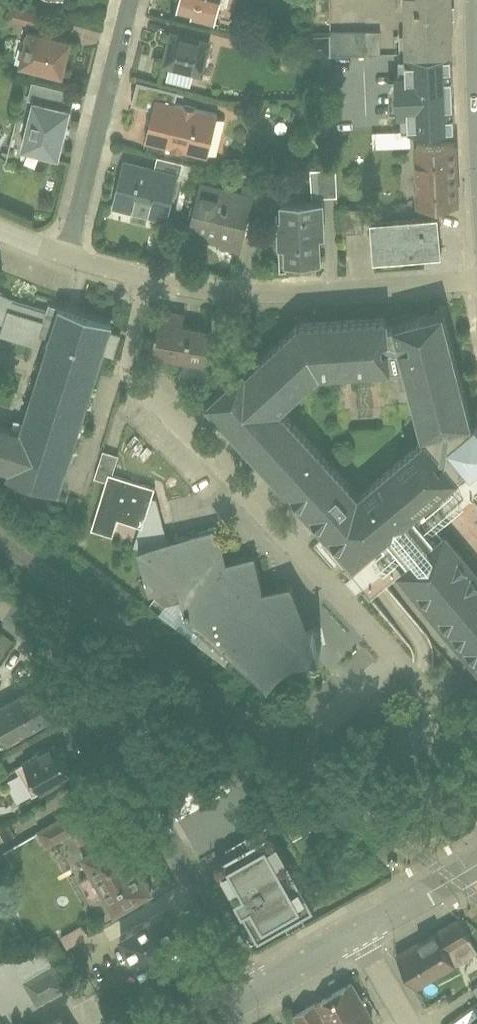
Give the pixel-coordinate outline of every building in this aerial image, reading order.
[(220,22),(226,0),(185,0),(182,12),(220,22)] [(410,55),(451,53),(449,0),(408,0),(410,55)] [(21,30),(13,65),(58,76),(66,41),(21,30)] [(174,33),(166,64),(203,74),(211,43),(174,33)] [(378,33),(330,34),(331,55),(379,54),(378,33)] [(328,54),(327,36),(303,36),(304,55),(328,54)] [(398,82),(399,115),(406,115),(407,127),(418,126),(418,134),(455,132),(452,55),(405,57),(406,81),(398,82)] [(67,108),(29,100),(17,150),(56,159),(67,108)] [(163,105),(155,139),(217,154),(225,119),(163,105)] [(415,143),(418,202),(457,200),(454,141),(415,143)] [(123,160),(113,206),(172,220),(185,163),(160,157),(157,168),(123,160)] [(338,170),(314,170),(315,199),(324,199),(324,195),(339,195),(338,170)] [(204,190),(192,237),(240,249),(253,203),(204,190)] [(278,248),(279,264),(317,264),(317,238),(324,238),(324,203),(272,204),(272,248),(278,248)] [(433,216),(366,222),(370,261),(437,256),(433,216)] [(37,346),(14,428),(0,424),(0,467),(3,468),(0,477),(60,494),(107,326),(0,297),(0,335),(37,346)] [(458,426),(428,311),(380,323),(379,316),(288,322),(199,397),(348,559),(381,533),(405,562),(395,571),(476,661),(476,565),(448,530),(432,543),(407,512),(458,470),(462,475),(476,463),(476,428),(468,417),(458,426)] [(217,330),(153,317),(146,351),(186,359),(183,374),(208,379),(217,330)] [(184,608),(266,678),(278,663),(290,654),(305,645),(324,639),(314,623),(304,605),(296,580),(270,584),(261,550),(236,555),(228,525),(181,536),(165,483),(119,470),(104,526),(123,531),(128,516),(151,523),(153,536),(142,539),(155,586),(177,583),(184,608)] [(32,692),(0,708),(0,722),(8,739),(46,721),(32,692)] [(69,768),(54,743),(25,760),(40,785),(69,768)] [(173,814),(229,791),(223,775),(166,797),(173,814)] [(90,794),(32,828),(44,847),(101,814),(90,794)] [(71,840),(113,912),(152,889),(111,817),(71,840)] [(319,905),(274,826),(219,857),(264,936),(319,905)] [(149,985),(193,961),(165,912),(122,936),(149,985)] [(466,922),(434,940),(436,944),(403,962),(418,990),(458,967),(454,960),(476,948),(476,942),(466,922)] [(14,963),(33,1003),(61,989),(41,950),(14,963)] [(344,987),(294,1018),(298,1023),(361,1023),(365,1022),(344,987)]
